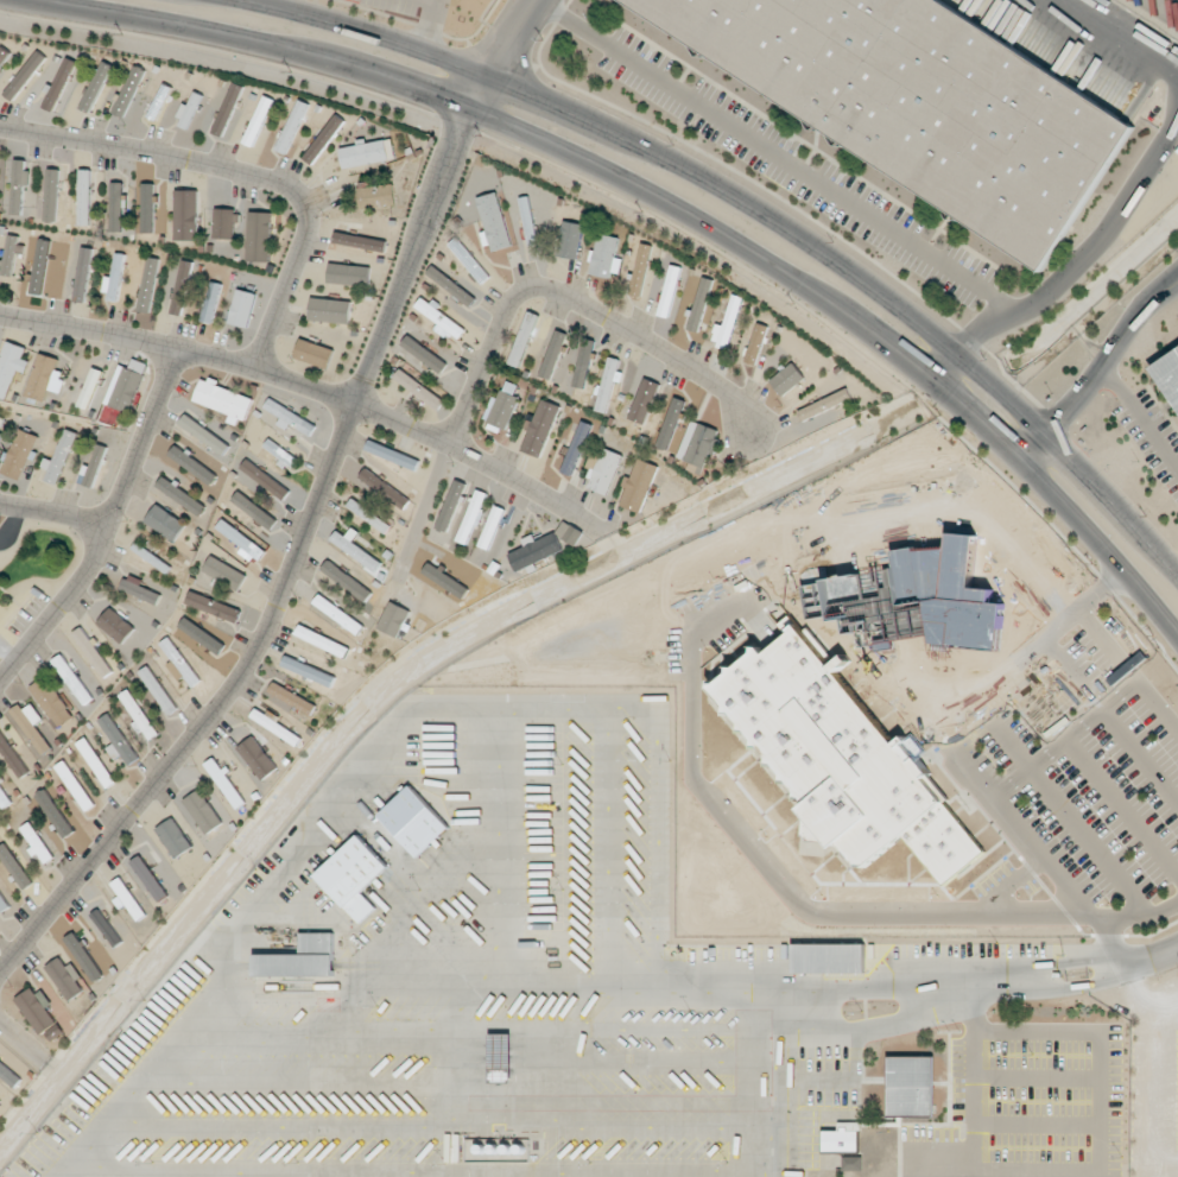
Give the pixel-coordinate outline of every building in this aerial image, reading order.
[(1041,273),(625,0),(940,0),(1136,129),(1041,273)] [(10,52),(0,46),(0,67),(10,52)] [(46,57),(37,50),(3,93),(12,101),(46,57)] [(42,107),(53,112),(77,62),(67,57),(42,107)] [(91,113),(112,65),(102,60),(80,108),(91,113)] [(125,117),(145,69),(133,64),(114,112),(125,117)] [(214,134),(225,137),(241,85),(230,81),(214,134)] [(173,88),(163,83),(147,117),(156,121),(173,88)] [(274,100),(263,95),(243,142),(253,147),(274,100)] [(276,149),(287,154),(309,104),(298,99),(276,149)] [(303,158),(312,165),(344,120),(335,114),(303,158)] [(392,138),(339,148),(343,169),(396,159),(392,138)] [(28,160),(13,159),(11,214),(21,214),(23,184),(27,184),(28,160)] [(58,169),(46,169),(45,221),(57,221),(58,169)] [(78,225),(90,225),(91,170),(79,169),(78,225)] [(123,183),(111,182),(110,232),(122,232),(123,183)] [(359,207),(394,206),(393,183),(358,184),(359,207)] [(142,233),(152,233),(154,185),(144,185),(142,233)] [(175,240),(198,240),(197,190),(174,190),(175,240)] [(485,231),(483,232),(488,252),(511,246),(498,192),(477,197),(485,231)] [(526,245),(536,244),(530,196),(520,197),(526,245)] [(236,238),(237,210),(214,209),(214,238),(236,238)] [(578,259),(582,223),(561,221),(557,256),(578,259)] [(334,245),(386,250),(387,238),(335,234),(334,245)] [(591,273),(618,277),(621,259),(615,258),(618,237),(597,234),(591,273)] [(13,276),(15,253),(20,253),(21,236),(7,235),(4,261),(0,260),(0,274),(13,276)] [(51,237),(40,235),(31,290),(42,291),(51,237)] [(489,276),(458,237),(448,244),(480,284),(489,276)] [(628,296),(639,299),(652,246),(641,243),(628,296)] [(86,303),(91,248),(79,247),(74,301),(86,303)] [(125,254),(115,253),(111,277),(107,276),(103,299),(118,301),(125,254)] [(152,312),(157,258),(145,257),(140,311),(152,312)] [(184,315),(190,261),(179,260),(173,314),(184,315)] [(370,267),(329,263),(327,281),(368,286),(370,267)] [(681,267),(670,264),(657,314),(668,317),(681,267)] [(222,284),(210,281),(201,320),(212,323),(222,284)] [(256,293),(237,288),(228,323),(248,328),(256,293)] [(723,325),(716,323),(711,342),(728,347),(742,297),(732,294),(723,325)] [(350,322),(350,300),(310,298),(309,321),(350,322)] [(467,327),(420,299),(414,307),(438,322),(434,330),(447,338),(450,333),(460,339),(467,327)] [(508,363),(519,368),(539,315),(528,311),(508,363)] [(758,365),(766,325),(754,323),(746,363),(758,365)] [(567,333),(556,329),(539,376),(550,380),(567,333)] [(448,362),(407,336),(400,346),(442,372),(448,362)] [(335,349),(300,338),(294,357),(328,368),(335,349)] [(593,341),(581,339),(574,386),(587,388),(593,341)] [(7,341),(0,361),(0,397),(8,400),(19,370),(27,373),(31,361),(23,358),(27,348),(7,341)] [(1152,371),(1177,352),(1177,408),(1152,371)] [(30,397),(48,400),(50,390),(62,392),(66,371),(57,370),(60,357),(38,353),(30,397)] [(595,411),(607,414),(618,372),(617,371),(620,360),(609,356),(595,411)] [(120,364),(105,404),(130,413),(149,364),(133,358),(129,368),(120,364)] [(770,380),(782,396),(804,378),(792,362),(770,380)] [(104,371),(93,367),(79,405),(90,409),(104,371)] [(392,381),(440,408),(446,398),(398,370),(392,381)] [(658,382),(641,377),(630,419),(646,424),(658,382)] [(194,401),(230,414),(227,421),(242,427),(253,396),(201,379),(194,401)] [(513,395),(518,385),(506,380),(498,398),(493,396),(483,420),(506,430),(519,398),(513,395)] [(686,399),(676,395),(657,447),(667,451),(686,399)] [(280,420),(309,437),(316,426),(269,398),(264,407),(282,418),(280,420)] [(559,406),(540,399),(522,451),(541,458),(559,406)] [(223,455),(230,445),(185,414),(179,424),(223,455)] [(560,471),(572,476),(592,425),(581,420),(560,471)] [(706,468),(720,431),(692,420),(678,457),(706,468)] [(1,472),(20,480),(38,436),(19,428),(1,472)] [(53,460),(44,457),(41,467),(49,469),(45,480),(58,484),(76,433),(64,428),(53,460)] [(263,447),(282,458),(280,462),(294,470),(300,459),(268,440),(263,447)] [(420,459),(369,440),(365,451),(416,470),(420,459)] [(106,447),(97,444),(84,484),(93,487),(106,447)] [(218,474),(174,446),(168,456),(212,484),(218,474)] [(594,446),(585,467),(593,470),(586,486),(606,495),(622,458),(594,446)] [(641,513),(659,466),(636,457),(625,487),(626,487),(620,505),(641,513)] [(284,499),(291,488),(244,460),(238,471),(284,499)] [(404,509),(411,498),(364,469),(357,480),(404,509)] [(156,488),(201,515),(207,504),(162,478),(156,488)] [(437,528),(448,532),(466,484),(454,480),(437,528)] [(230,502),(272,528),(278,517),(236,492),(230,502)] [(175,541),(186,522),(156,504),(145,523),(175,541)] [(267,548),(220,520),(214,530),(243,547),(240,552),(259,563),(267,548)] [(556,531),(574,545),(584,534),(566,520),(556,531)] [(336,530),(329,543),(377,570),(382,560),(351,543),(357,532),(351,528),(346,536),(336,530)] [(526,547),(510,553),(516,570),(564,552),(556,531),(524,542),(526,547)] [(202,571),(215,577),(212,583),(238,594),(247,573),(209,556),(202,571)] [(373,593),(329,560),(321,569),(365,603),(373,593)] [(238,623),(242,610),(189,591),(184,604),(238,623)] [(313,603),(352,630),(358,621),(319,594),(313,603)] [(410,610),(389,602),(378,629),(399,637),(410,610)] [(122,644),(135,628),(111,607),(97,622),(122,644)] [(711,687),(732,714),(746,731),(759,747),(760,747),(806,805),(801,808),(808,818),(804,821),(803,837),(836,840),(860,871),(905,835),(944,885),(987,851),(911,755),(912,738),(903,738),(895,744),(838,672),(850,662),(845,655),(831,666),(799,625),(790,624),(789,635),(771,649),(755,648),(755,652),(711,687)] [(295,635),(334,653),(339,642),(300,625),(295,635)] [(102,679),(112,672),(83,626),(73,632),(102,679)] [(160,643),(172,660),(166,664),(179,681),(185,677),(192,687),(201,680),(168,637),(160,643)] [(84,705),(94,699),(62,654),(52,660),(84,705)] [(336,677),(286,655),(282,665),(331,687),(336,677)] [(138,672),(168,715),(178,709),(148,665),(138,672)] [(72,719),(49,676),(32,685),(55,728),(72,719)] [(317,704),(272,683),(268,693),(313,713),(317,704)] [(117,696),(141,731),(143,730),(149,740),(158,734),(128,688),(117,696)] [(14,711),(41,755),(51,749),(36,724),(42,720),(31,700),(14,711)] [(267,714),(255,708),(249,719),(298,745),(302,737),(278,724),(281,717),(269,710),(267,714)] [(139,758),(108,713),(97,720),(113,743),(106,748),(116,762),(123,757),(128,765),(139,758)] [(19,779),(28,773),(1,728),(0,729),(0,748),(19,779)] [(278,768),(253,735),(237,748),(263,780),(278,768)] [(76,743),(106,789),(116,782),(85,737),(76,743)] [(246,802),(225,772),(224,772),(214,757),(205,763),(236,809),(246,802)] [(54,766),(85,812),(95,805),(64,760),(54,766)] [(0,784),(0,808),(1,809),(11,803),(0,784)] [(379,815),(418,857),(450,828),(410,785),(379,815)] [(35,794),(66,840),(76,832),(45,787),(35,794)] [(223,822),(199,789),(183,801),(207,834),(223,822)] [(193,847),(173,817),(156,829),(176,858),(193,847)] [(44,865),(54,858),(30,821),(20,828),(44,865)] [(389,867),(358,835),(315,875),(360,923),(376,908),(362,892),(389,867)] [(7,842),(0,846),(0,853),(22,890),(32,884),(7,842)] [(169,894),(140,855),(130,862),(159,901),(169,894)] [(145,916),(122,876),(110,884),(121,904),(126,902),(137,921),(145,916)] [(121,942),(100,909),(93,914),(113,947),(121,942)] [(86,971),(103,959),(83,929),(66,941),(86,971)] [(334,976),(333,933),(300,933),(300,954),(255,954),(255,977),(334,976)] [(792,973),(864,974),(865,944),(793,943),(792,973)] [(66,967),(60,957),(46,966),(69,1001),(84,991),(76,980),(81,976),(72,963),(66,967)] [(15,999),(49,1043),(64,1032),(46,1008),(50,1005),(34,985),(15,999)] [(934,1057),(887,1056),(887,1117),(933,1117),(934,1057)] [(0,1061),(0,1074),(18,1085),(24,1076),(0,1061)] [(822,1131),(822,1152),(858,1152),(859,1122),(838,1122),(838,1131),(822,1131)] [(862,1156),(842,1157),(842,1170),(862,1170),(862,1156)]
